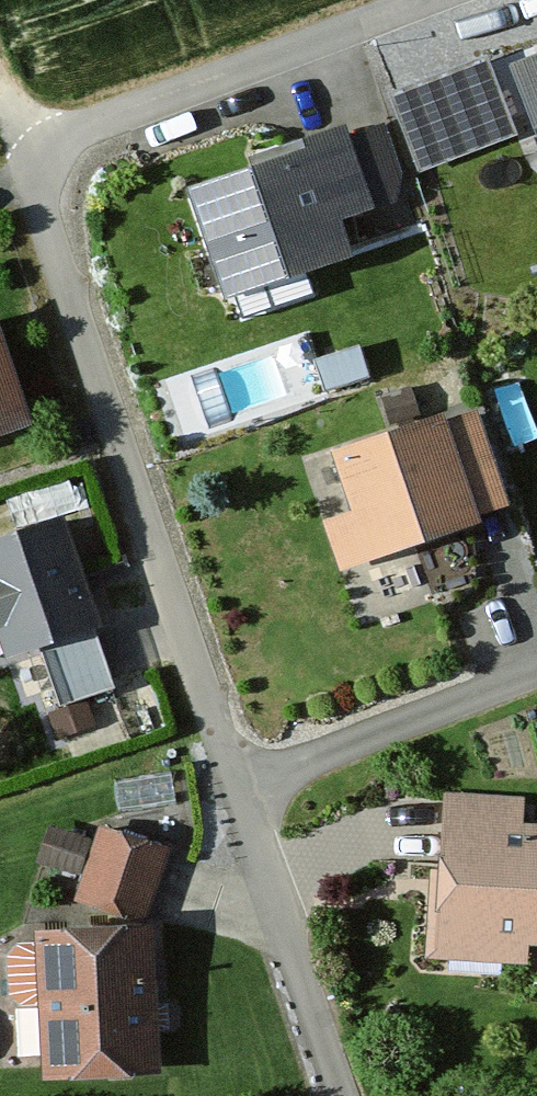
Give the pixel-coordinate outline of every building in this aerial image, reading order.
[(380,91),(412,171),(496,139),(508,170),(536,159),(536,45),(480,67),(474,54),(380,91)] [(350,150),(185,205),(220,310),(347,267),(334,230),(372,217),(350,150)] [(35,433),(0,338),(0,446),(35,433)] [(476,415),(324,470),(361,572),(513,517),(476,415)] [(0,547),(0,651),(6,669),(102,635),(62,524),(0,547)] [(432,790),(421,953),(513,959),(513,944),(536,946),(536,828),(509,826),(512,795),(432,790)] [(84,823),(62,896),(130,916),(152,843),(84,823)] [(132,919),(14,924),(21,1073),(138,1068),(132,919)]
